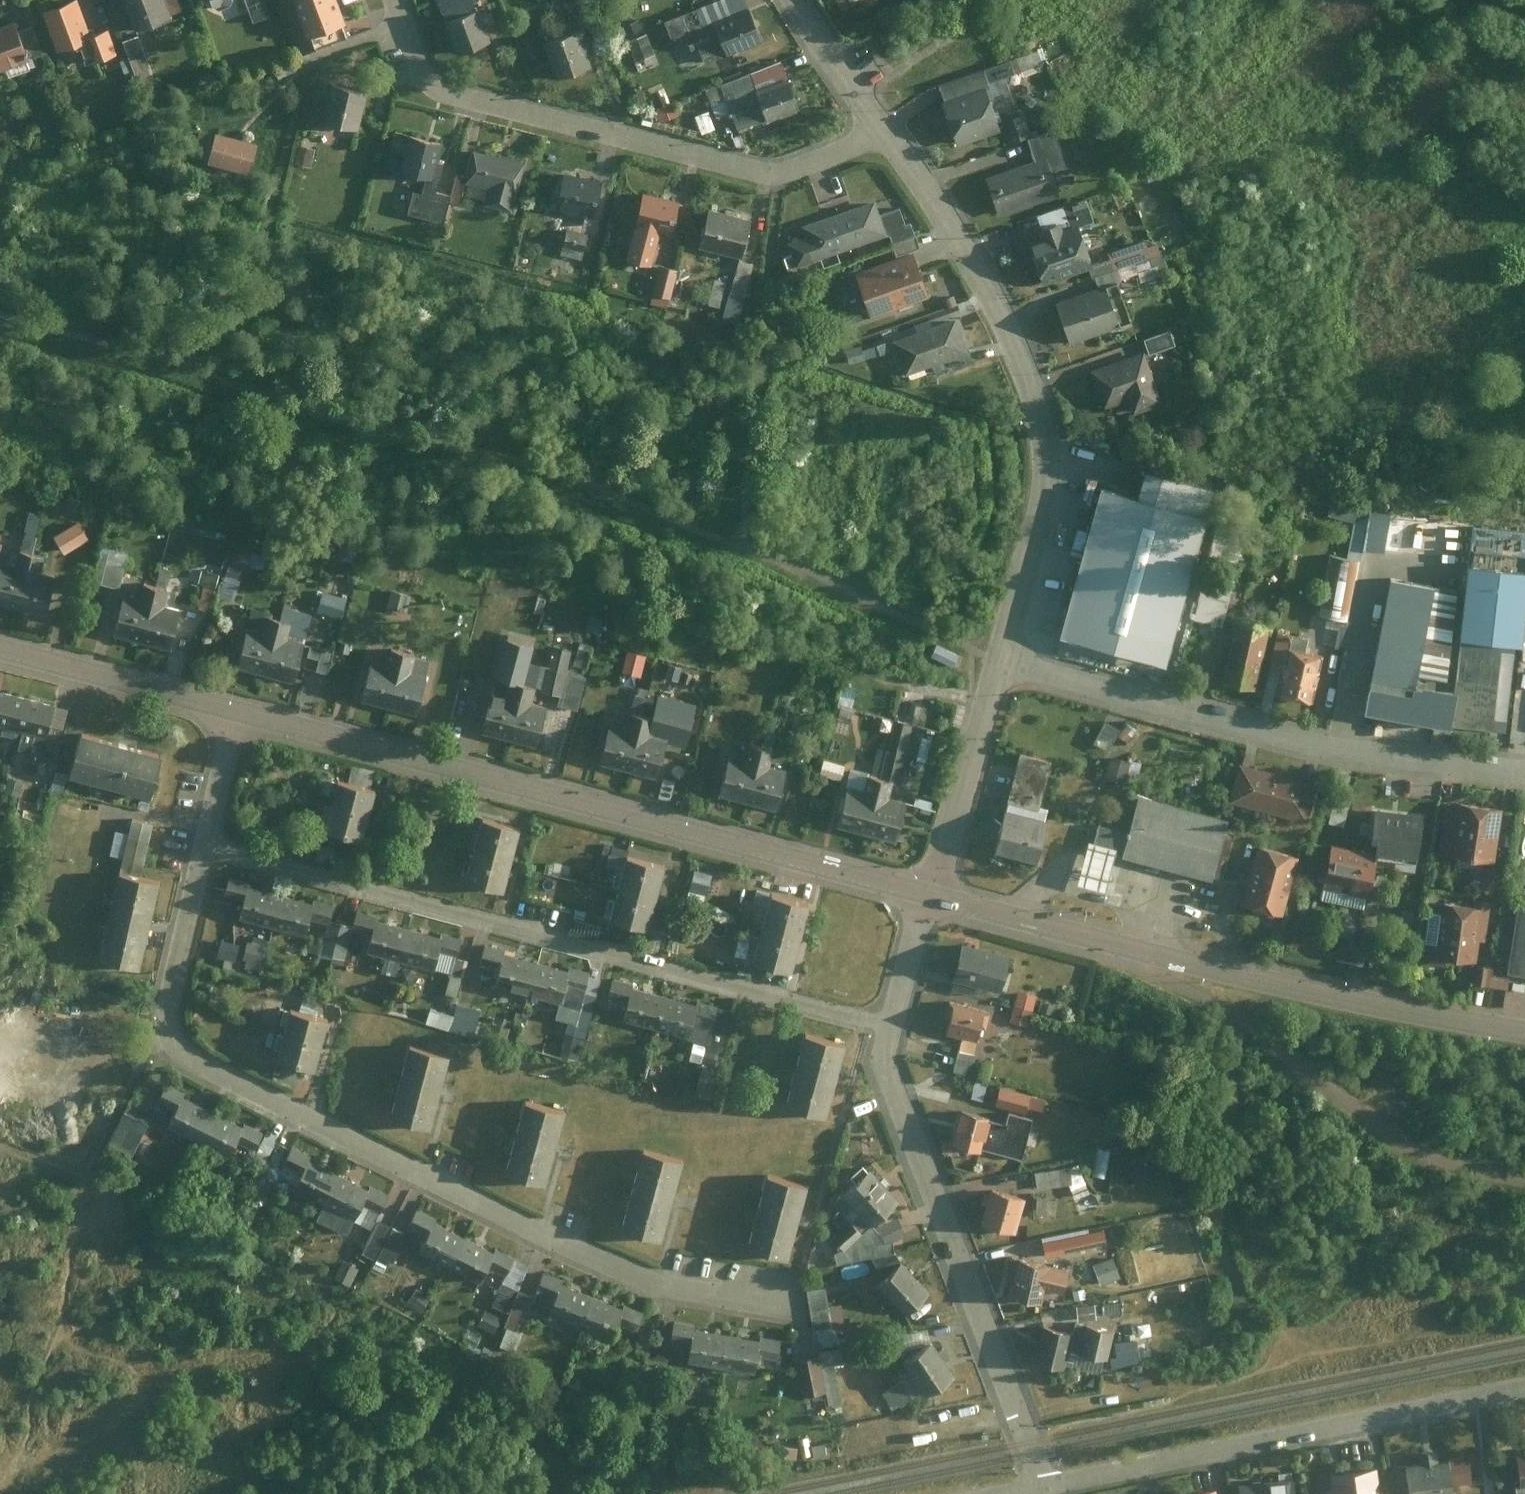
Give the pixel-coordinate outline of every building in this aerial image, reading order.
[(133,30),(175,13),(169,0),(161,0),(160,0),(121,0),(133,30)] [(209,9),(216,10),(227,6),(227,0),(206,0),(209,9)] [(250,24),(266,18),(260,3),(268,0),(241,0),(250,24)] [(303,38),(308,37),(340,25),(331,0),(289,0),(303,38)] [(836,11),(864,0),(832,0),(836,11)] [(70,4),(41,15),(55,52),(74,45),(79,59),(87,56),(89,62),(113,53),(105,30),(83,38),(70,4)] [(749,9),(713,25),(727,58),(764,42),(749,9)] [(699,11),(665,25),(673,45),(687,39),(693,53),(700,50),(707,67),(727,58),(713,25),(706,28),(699,11)] [(0,25),(0,72),(11,68),(13,75),(28,70),(24,59),(15,34),(11,21),(0,25)] [(471,24),(438,35),(449,67),(482,56),(471,24)] [(340,25),(308,37),(314,52),(345,39),(340,25)] [(26,39),(15,34),(24,59),(34,65),(26,39)] [(134,36),(117,43),(134,81),(150,74),(134,36)] [(574,41),(535,55),(548,90),(587,76),(574,41)] [(785,60),(708,93),(716,113),(728,108),(739,133),(769,120),(760,99),(795,83),(785,60)] [(795,83),(760,99),(769,120),(804,104),(795,83)] [(365,95),(325,85),(316,123),(355,133),(365,95)] [(986,94),(939,107),(951,150),(999,136),(986,94)] [(662,108),(666,119),(681,113),(677,103),(662,108)] [(706,130),(718,127),(714,111),(701,114),(706,130)] [(1024,120),(1002,127),(1010,149),(1032,141),(1024,120)] [(254,144),(212,134),(204,166),(222,171),(220,178),(233,181),(235,173),(246,176),(254,144)] [(1055,134),(1028,144),(1036,166),(1045,163),(1051,180),(1069,173),(1055,134)] [(311,147),(300,145),(298,153),(309,156),(311,147)] [(432,159),(400,150),(394,173),(379,169),(375,187),(395,192),(397,184),(419,190),(423,191),(427,176),(432,159)] [(1036,166),(984,184),(997,222),(1058,201),(1051,180),(1045,163),(1036,166)] [(514,178),(465,166),(460,188),(458,197),(482,202),(478,218),(503,224),(514,178)] [(437,179),(427,176),(423,191),(419,190),(414,209),(404,206),(399,227),(437,237),(443,216),(453,219),(458,197),(460,188),(447,185),(441,208),(430,205),(437,179)] [(595,196),(556,189),(549,222),(588,229),(595,196)] [(803,239),(790,243),(797,264),(884,235),(877,216),(872,200),(798,225),(803,239)] [(1034,218),(1040,234),(1074,222),(1076,228),(1090,223),(1082,201),(1034,218)] [(672,214),(636,205),(620,271),(645,277),(652,249),(663,251),(672,214)] [(898,208),(877,216),(884,235),(889,233),(896,254),(918,246),(910,222),(904,224),(898,208)] [(1040,234),(1025,238),(1040,284),(1081,271),(1089,268),(1089,266),(1076,228),(1074,222),(1040,234)] [(748,234),(701,223),(692,261),(738,272),(748,234)] [(1097,283),(1101,288),(1140,277),(1136,264),(1150,260),(1144,241),(1106,253),(1108,259),(1089,266),(1089,268),(1081,271),(1084,282),(1092,279),(1094,284),(1097,283)] [(582,247),(559,242),(555,260),(578,265),(582,247)] [(911,252),(851,274),(867,317),(927,295),(911,252)] [(748,278),(731,274),(718,332),(735,335),(748,278)] [(671,284),(651,280),(645,309),(664,314),(671,284)] [(1101,288),(1051,305),(1065,346),(1114,329),(1101,288)] [(917,331),(892,341),(904,373),(931,362),(966,350),(954,318),(927,328),(925,324),(916,328),(917,331)] [(1167,332),(1141,341),(1146,356),(1173,348),(1167,332)] [(971,348),(966,350),(931,362),(937,377),(976,362),(971,348)] [(1087,372),(1101,408),(1124,400),(1131,417),(1161,406),(1141,352),(1087,372)] [(1092,500),(1051,637),(1134,661),(1142,635),(1167,642),(1192,562),(1158,553),(1167,522),(1092,500)] [(1324,613),(1355,616),(1364,546),(1410,552),(1414,513),(1334,503),(1333,516),(1356,519),(1351,554),(1332,551),(1324,613)] [(1238,528),(1233,526),(1236,516),(1225,514),(1216,547),(1231,551),(1238,528)] [(1464,527),(1464,517),(1439,516),(1438,525),(1464,527)] [(21,527),(16,548),(33,551),(38,531),(21,527)] [(71,537),(46,552),(56,569),(81,554),(71,537)] [(1463,581),(1522,589),(1524,568),(1524,547),(1469,539),(1463,581)] [(94,564),(86,597),(113,604),(120,578),(125,579),(128,568),(118,566),(117,570),(94,564)] [(38,636),(49,594),(32,590),(36,573),(10,566),(5,582),(0,580),(0,626),(38,636)] [(1232,581),(1201,574),(1190,620),(1221,627),(1232,581)] [(1463,581),(1459,580),(1456,597),(1464,598),(1457,647),(1503,653),(1512,658),(1522,589),(1463,581)] [(1424,592),(1375,584),(1354,706),(1359,707),(1355,726),(1411,735),(1413,726),(1427,729),(1425,734),(1433,735),(1434,730),(1446,731),(1445,740),(1490,747),(1503,653),(1457,647),(1464,598),(1456,597),(1424,592)] [(216,592),(195,586),(191,599),(197,601),(212,605),(216,592)] [(212,605),(211,610),(229,616),(235,593),(217,588),(212,605)] [(111,611),(101,653),(162,668),(173,624),(154,620),(157,605),(132,599),(129,615),(111,611)] [(197,601),(190,623),(205,628),(211,610),(212,605),(197,601)] [(324,608),(319,623),(338,629),(342,613),(324,608)] [(1268,624),(1233,617),(1220,680),(1255,688),(1268,624)] [(1288,646),(1306,649),(1309,636),(1276,629),(1268,666),(1283,669),(1288,646)] [(236,641),(225,682),(287,699),(298,658),(281,653),(285,637),(258,630),(254,646),(236,641)] [(504,682),(518,686),(524,666),(529,648),(501,641),(490,678),(504,682)] [(935,659),(959,671),(966,656),(942,644),(935,659)] [(1306,649),(1288,646),(1283,669),(1279,694),(1315,701),(1324,653),(1306,649)] [(367,662),(356,702),(414,718),(426,676),(410,671),(414,656),(387,648),(382,666),(367,662)] [(552,648),(546,671),(563,675),(569,652),(552,648)] [(644,658),(625,654),(621,675),(640,678),(644,658)] [(524,666),(518,686),(534,689),(539,670),(524,666)] [(546,671),(540,693),(559,698),(556,708),(576,713),(584,681),(563,675),(546,671)] [(483,692),(472,737),(534,752),(545,708),(530,705),(534,689),(518,686),(504,682),(500,696),(483,692)] [(646,721),(642,734),(679,745),(691,706),(653,695),(646,721)] [(15,746),(19,732),(25,702),(0,696),(0,743),(15,746)] [(25,702),(19,732),(46,738),(52,709),(25,702)] [(662,744),(641,738),(642,734),(646,721),(628,715),(623,732),(608,728),(597,765),(651,781),(662,744)] [(892,720),(887,745),(906,749),(911,724),(892,720)] [(1104,725),(1091,746),(1106,756),(1118,738),(1125,743),(1134,730),(1125,725),(1119,734),(1104,725)] [(46,738),(19,732),(15,746),(13,756),(41,763),(46,738)] [(72,737),(61,781),(150,804),(161,760),(72,737)] [(722,762),(713,798),(771,812),(781,771),(768,768),(772,749),(744,743),(738,766),(722,762)] [(887,745),(878,780),(897,784),(906,749),(887,745)] [(1018,756),(1005,805),(1037,813),(1050,764),(1018,756)] [(1110,773),(1120,776),(1125,758),(1115,756),(1110,773)] [(849,775),(850,761),(827,759),(825,773),(849,775)] [(1316,787),(1238,767),(1228,805),(1306,825),(1316,787)] [(845,785),(833,824),(890,840),(900,804),(882,799),(887,782),(878,780),(866,776),(862,790),(845,785)] [(369,805),(324,793),(310,848),(356,859),(369,805)] [(1227,823),(1135,799),(1125,836),(1119,860),(1211,884),(1227,823)] [(1003,813),(996,811),(985,858),(1032,870),(1043,826),(1039,825),(1042,814),(1037,813),(1005,805),(1003,813)] [(1495,864),(1502,813),(1455,806),(1453,821),(1447,820),(1441,856),(1495,864)] [(1421,818),(1368,811),(1362,857),(1371,859),(1415,864),(1421,818)] [(151,826),(128,820),(125,835),(119,859),(116,873),(140,878),(151,826)] [(520,832),(482,823),(467,888),(505,897),(520,832)] [(1092,853),(1119,860),(1125,836),(1098,828),(1092,853)] [(119,859),(125,835),(115,833),(109,857),(119,859)] [(1292,858),(1256,849),(1241,910),(1277,919),(1292,858)] [(1362,857),(1328,851),(1321,891),(1363,899),(1371,859),(1362,857)] [(1107,901),(1119,860),(1092,853),(1086,852),(1075,893),(1107,901)] [(661,869),(627,859),(610,924),(644,933),(661,869)] [(1496,892),(1507,874),(1492,865),(1481,883),(1496,892)] [(159,885),(111,874),(90,962),(138,973),(159,885)] [(247,888),(227,882),(221,904),(238,908),(235,924),(305,942),(309,926),(324,930),(328,931),(330,927),(334,911),(309,904),(308,910),(245,893),(247,888)] [(804,906),(769,897),(751,963),(787,972),(804,906)] [(1503,974),(1474,969),(1471,988),(1503,993),(1505,977),(1524,980),(1524,904),(1501,901),(1493,951),(1506,952),(1503,974)] [(1426,947),(1423,967),(1445,971),(1447,963),(1473,967),(1477,944),(1481,945),(1487,906),(1471,903),(1470,911),(1439,905),(1437,918),(1427,916),(1421,946),(1426,947)] [(373,921),(354,917),(350,934),(364,938),(358,961),(432,979),(437,958),(453,962),(458,943),(437,937),(436,943),(372,927),(373,921)] [(350,931),(330,927),(328,931),(324,930),(319,958),(343,963),(350,934),(350,931)] [(222,953),(241,958),(246,941),(227,936),(222,953)] [(1011,958),(962,946),(954,984),(1003,995),(1011,958)] [(266,952),(246,947),(242,964),(262,969),(266,952)] [(483,949),(478,968),(494,972),(490,985),(565,1005),(562,1018),(576,1022),(587,977),(569,973),(568,979),(502,962),(504,954),(483,949)] [(609,981),(601,1009),(618,1013),(615,1025),(687,1043),(692,1024),(710,1028),(714,1012),(715,1010),(695,1005),(694,1010),(628,993),(630,987),(609,981)] [(1033,996),(1015,992),(1012,1008),(1029,1012),(1033,996)] [(434,1005),(430,1023),(479,1032),(484,1006),(462,1002),(460,1010),(434,1005)] [(988,1014),(953,1006),(947,1035),(981,1043),(988,1014)] [(1029,1012),(1012,1008),(1008,1023),(1025,1028),(1029,1012)] [(731,1017),(714,1012),(710,1028),(703,1054),(721,1059),(731,1017)] [(324,1024),(279,1015),(268,1067),(313,1076),(324,1024)] [(839,1057),(793,1046),(775,1120),(822,1131),(839,1057)] [(446,1058),(405,1048),(389,1117),(430,1126),(446,1058)] [(973,1059),(955,1055),(951,1074),(969,1077),(973,1059)] [(161,1088),(151,1109),(162,1115),(155,1130),(227,1167),(236,1148),(252,1157),(263,1134),(240,1123),(237,1127),(161,1088)] [(1027,1096),(997,1089),(993,1107),(1022,1114),(1027,1096)] [(545,1184),(564,1116),(523,1104),(503,1173),(545,1184)] [(121,1113),(105,1145),(129,1158),(145,1125),(121,1113)] [(989,1126),(956,1116),(949,1139),(956,1140),(953,1151),(980,1158),(981,1154),(989,1126)] [(1004,1130),(989,1126),(981,1154),(1023,1165),(1033,1125),(1008,1118),(1004,1130)] [(288,1150),(280,1168),(294,1174),(286,1191),(318,1206),(310,1223),(344,1238),(351,1223),(359,1207),(376,1216),(386,1196),(365,1186),(363,1191),(298,1162),(301,1156),(288,1150)] [(680,1162),(639,1152),(620,1227),(661,1238),(680,1162)] [(1133,1165),(1115,1163),(1113,1186),(1131,1187),(1133,1165)] [(868,1167),(836,1194),(837,1201),(864,1230),(870,1225),(896,1200),(868,1167)] [(1067,1170),(1030,1176),(1033,1192),(1069,1186),(1067,1170)] [(804,1187),(766,1177),(747,1248),(785,1258),(804,1187)] [(1021,1201),(985,1191),(976,1226),(1012,1235),(1021,1201)] [(1053,1200),(1033,1199),(1032,1218),(1053,1219),(1053,1200)] [(864,1230),(837,1201),(836,1202),(844,1210),(836,1217),(844,1226),(831,1237),(840,1247),(832,1249),(834,1264),(895,1254),(893,1238),(883,1240),(870,1225),(864,1230)] [(414,1213),(406,1230),(421,1237),(412,1257),(478,1287),(486,1270),(502,1277),(510,1259),(491,1251),(490,1255),(428,1227),(431,1221),(414,1213)] [(400,1232),(374,1220),(358,1253),(384,1265),(400,1232)] [(1101,1232),(1041,1246),(1044,1261),(1104,1247),(1101,1232)] [(1105,1282),(1126,1276),(1119,1254),(1098,1261),(1105,1282)] [(901,1260),(876,1283),(903,1312),(928,1290),(901,1260)] [(1007,1260),(1001,1286),(1008,1287),(1006,1298),(1035,1305),(1037,1296),(1059,1300),(1065,1273),(1007,1260)] [(338,1262),(330,1279),(347,1287),(355,1269),(338,1262)] [(543,1276),(537,1291),(548,1295),(540,1316),(610,1344),(617,1326),(633,1332),(641,1314),(619,1306),(617,1311),(557,1287),(559,1283),(543,1276)] [(526,1297),(499,1285),(489,1308),(516,1320),(526,1297)] [(829,1285),(808,1288),(814,1330),(846,1326),(843,1305),(833,1307),(829,1285)] [(537,1291),(534,1289),(521,1321),(535,1328),(540,1316),(548,1295),(537,1291)] [(413,1290),(401,1306),(418,1318),(430,1302),(413,1290)] [(673,1318),(669,1338),(685,1340),(681,1362),(758,1375),(761,1355),(778,1358),(782,1337),(760,1333),(759,1338),(692,1326),(693,1322),(673,1318)] [(1074,1335),(1040,1327),(1032,1365),(1065,1373),(1070,1351),(1108,1359),(1113,1334),(1077,1325),(1074,1335)] [(932,1340),(901,1362),(924,1395),(954,1374),(944,1360),(949,1357),(942,1347),(938,1350),(932,1340)] [(818,1354),(820,1365),(836,1362),(843,1360),(841,1346),(818,1350),(818,1354)] [(818,1354),(796,1358),(803,1393),(825,1389),(820,1365),(818,1354)] [(836,1362),(820,1365),(825,1389),(828,1407),(844,1404),(836,1362)] [(1515,1452),(1518,1482),(1524,1481),(1524,1451),(1515,1452)] [(1449,1461),(1438,1462),(1437,1452),(1419,1455),(1421,1464),(1406,1467),(1409,1492),(1410,1493),(1454,1493),(1453,1490),(1449,1461)] [(1449,1461),(1453,1490),(1461,1489),(1460,1481),(1470,1479),(1467,1455),(1449,1458),(1449,1461)] [(1377,1466),(1329,1472),(1332,1493),(1381,1493),(1377,1466)] [(1287,1480),(1241,1484),(1242,1493),(1288,1493),(1287,1480)] [(1518,1482),(1515,1482),(1516,1493),(1524,1493),(1524,1481),(1518,1482)]
